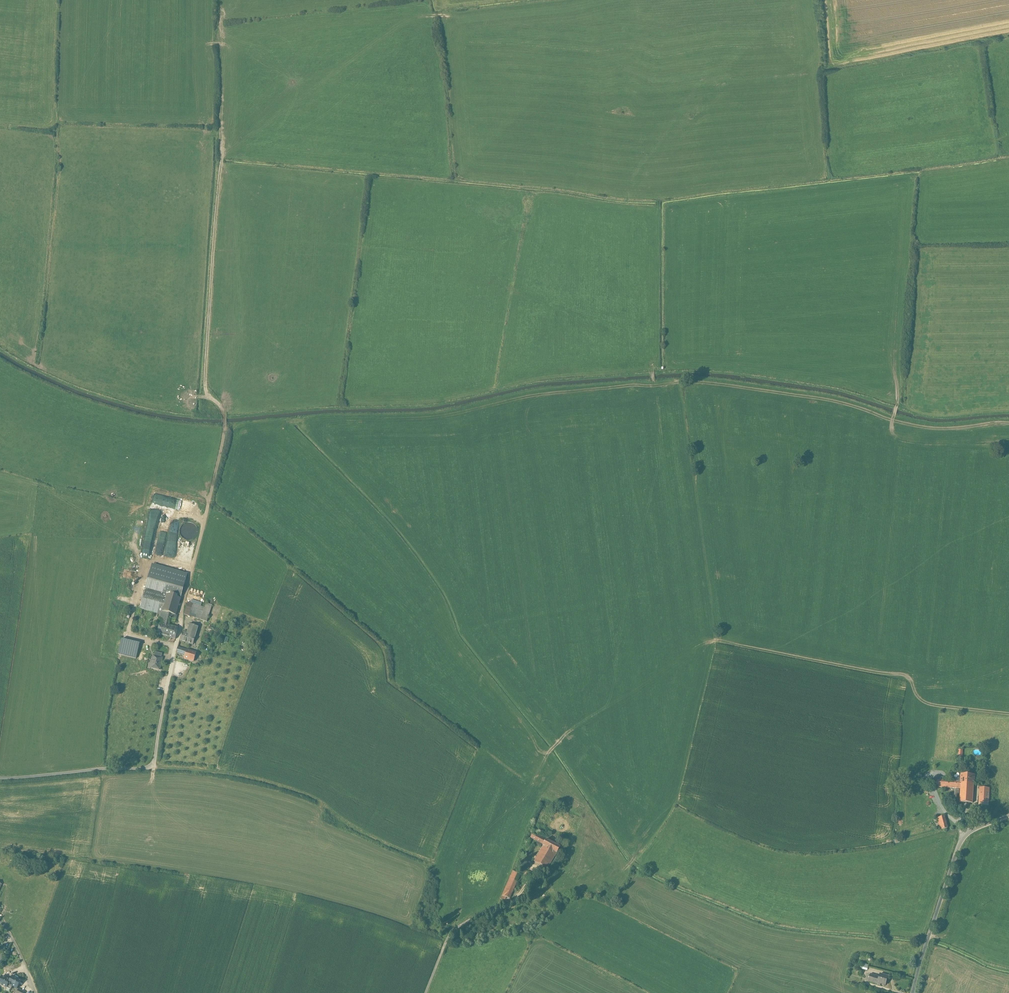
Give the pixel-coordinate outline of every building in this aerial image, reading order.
[(158,497),(156,503),(174,507),(176,501),(158,497)] [(170,532),(178,534),(180,522),(172,520),(170,532)] [(197,535),(198,531),(197,528),(195,525),(192,523),(189,522),(185,523),(182,525),(180,528),(180,531),(180,535),(182,538),(185,540),(189,540),(192,539),(195,538),(197,535)] [(152,565),(148,578),(183,588),(187,575),(152,565)] [(183,588),(148,578),(145,589),(181,598),(183,588)] [(181,598),(145,589),(140,608),(161,614),(167,616),(165,621),(164,624),(169,626),(171,619),(176,620),(177,615),(176,615),(181,598)] [(205,607),(188,602),(185,614),(207,621),(212,605),(207,603),(205,607)] [(169,626),(164,624),(165,621),(160,619),(159,623),(160,623),(157,634),(175,639),(178,628),(169,626)] [(198,627),(190,624),(187,633),(183,632),(180,641),(193,644),(198,627)] [(140,643),(122,638),(119,651),(137,655),(140,643)] [(187,650),(178,647),(176,653),(185,656),(187,650)] [(200,654),(187,650),(185,656),(184,658),(198,662),(200,654)] [(161,658),(154,656),(153,664),(151,663),(150,668),(160,670),(161,664),(162,658),(161,658)] [(974,775),(961,774),(961,782),(960,789),(973,790),(974,775)] [(961,782),(937,781),(937,786),(939,786),(939,788),(960,789),(961,782)] [(989,788),(980,788),(979,805),(988,806),(989,788)] [(973,790),(960,789),(960,803),(973,803),(973,790)] [(944,816),(937,818),(940,830),(947,828),(944,816)] [(546,840),(533,833),(533,834),(532,834),(531,836),(532,836),(531,838),(543,845),(546,840)] [(560,848),(546,840),(543,845),(542,846),(543,846),(556,853),(557,853),(560,848)] [(556,853),(543,846),(535,862),(547,869),(556,853)] [(52,866),(55,870),(60,865),(56,861),(52,866)] [(513,870),(502,899),(509,901),(520,873),(513,870)] [(888,976),(880,974),(879,977),(875,975),(872,983),(877,984),(877,985),(880,986),(881,984),(886,985),(888,976)] [(2,977),(0,981),(0,985),(11,990),(13,986),(17,989),(21,981),(12,976),(10,981),(2,977)]
